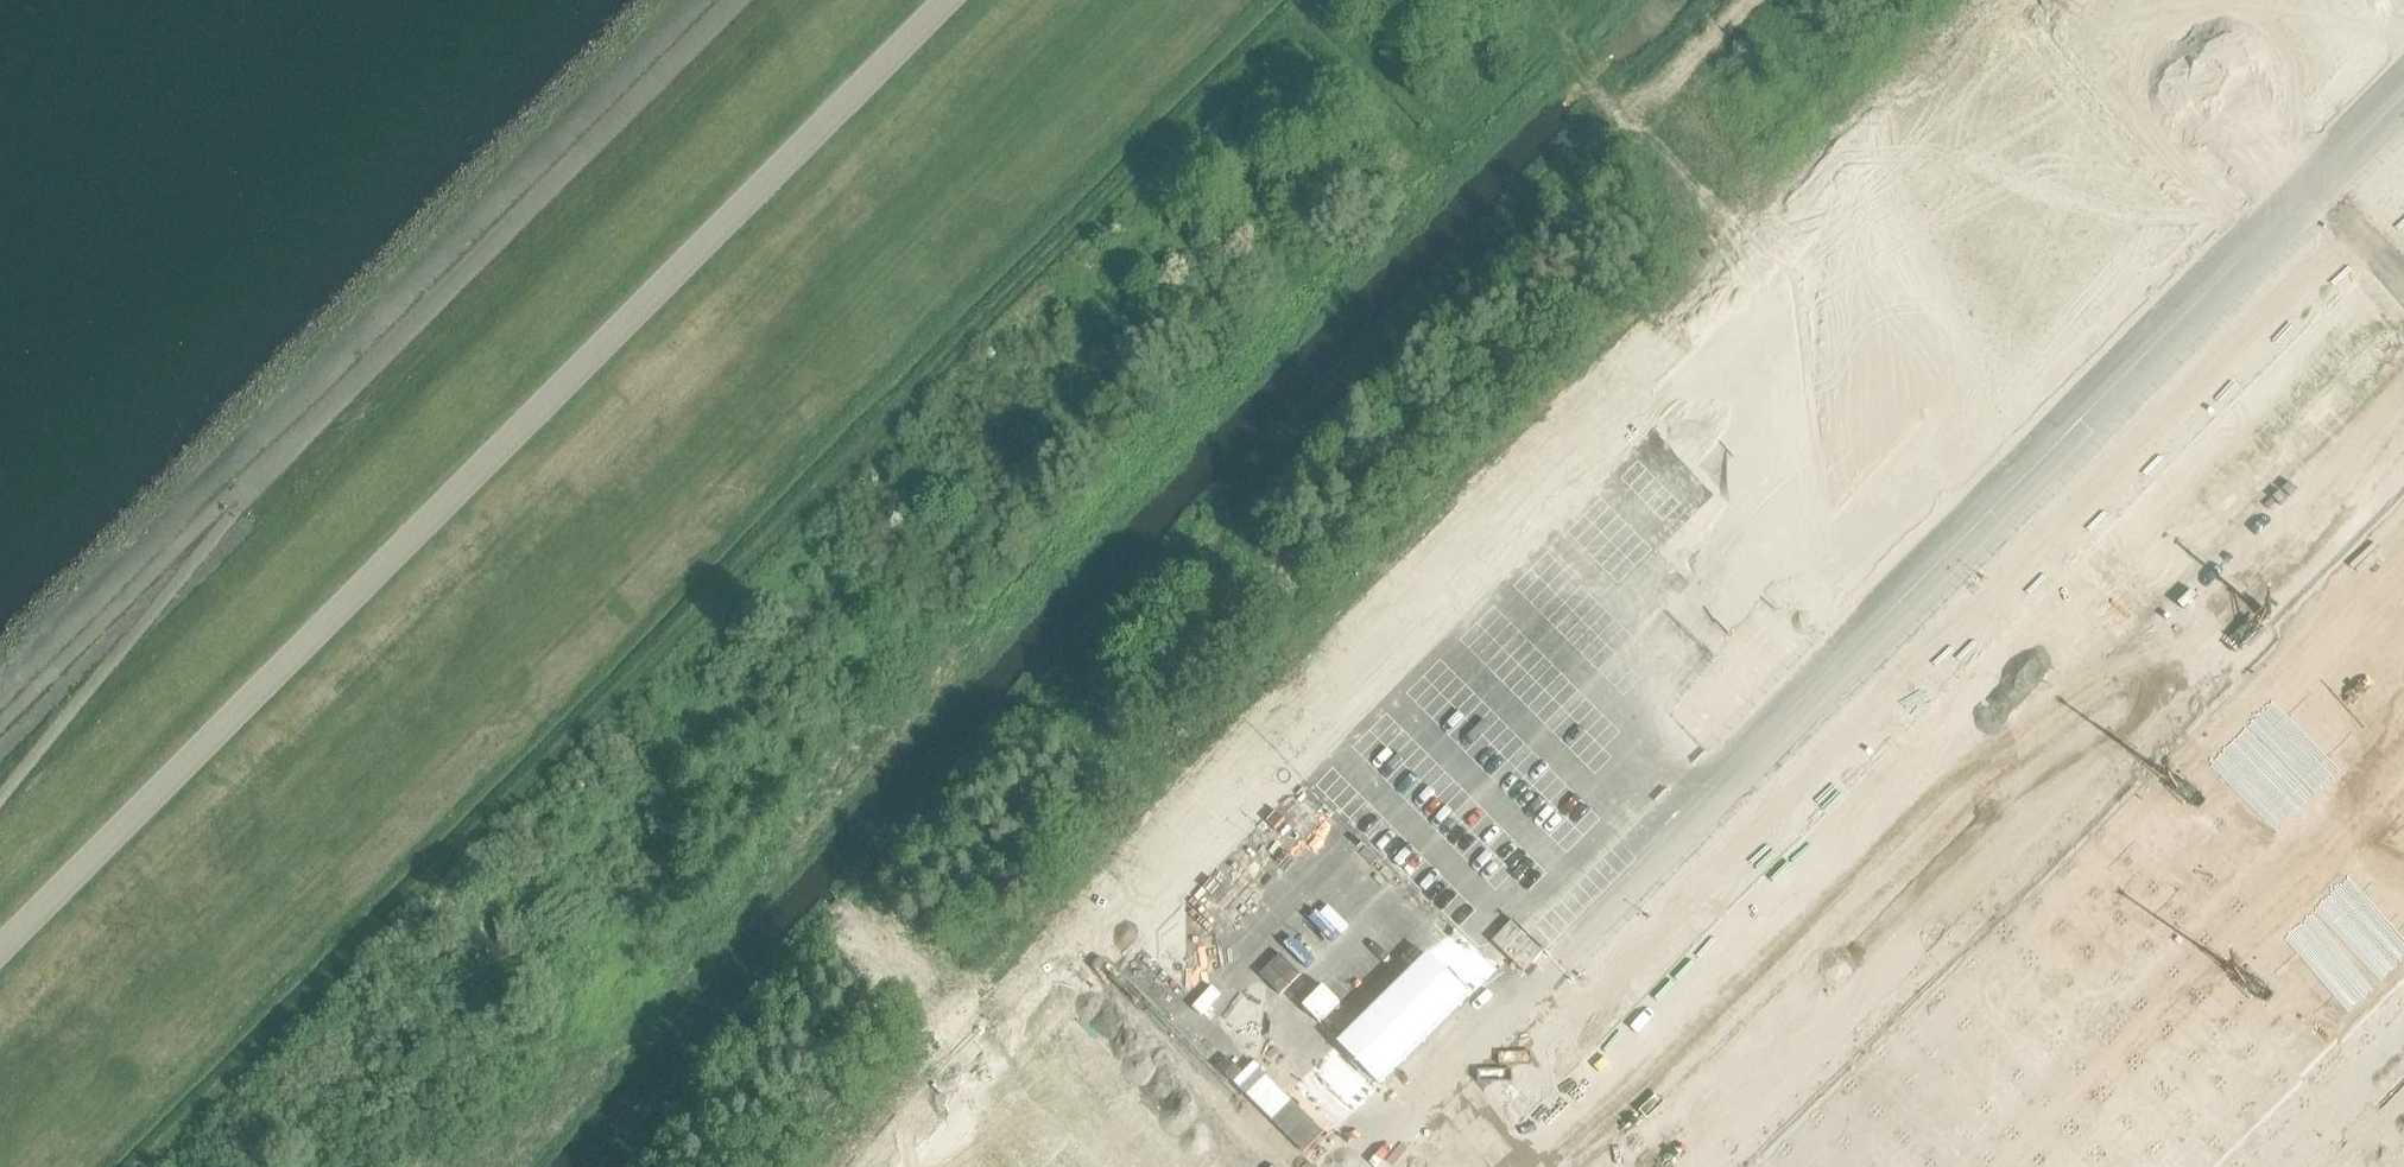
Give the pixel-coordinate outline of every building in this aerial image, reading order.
[(1715,1166),(2248,1166),(2403,1011),(2403,476),(1715,1166)]
